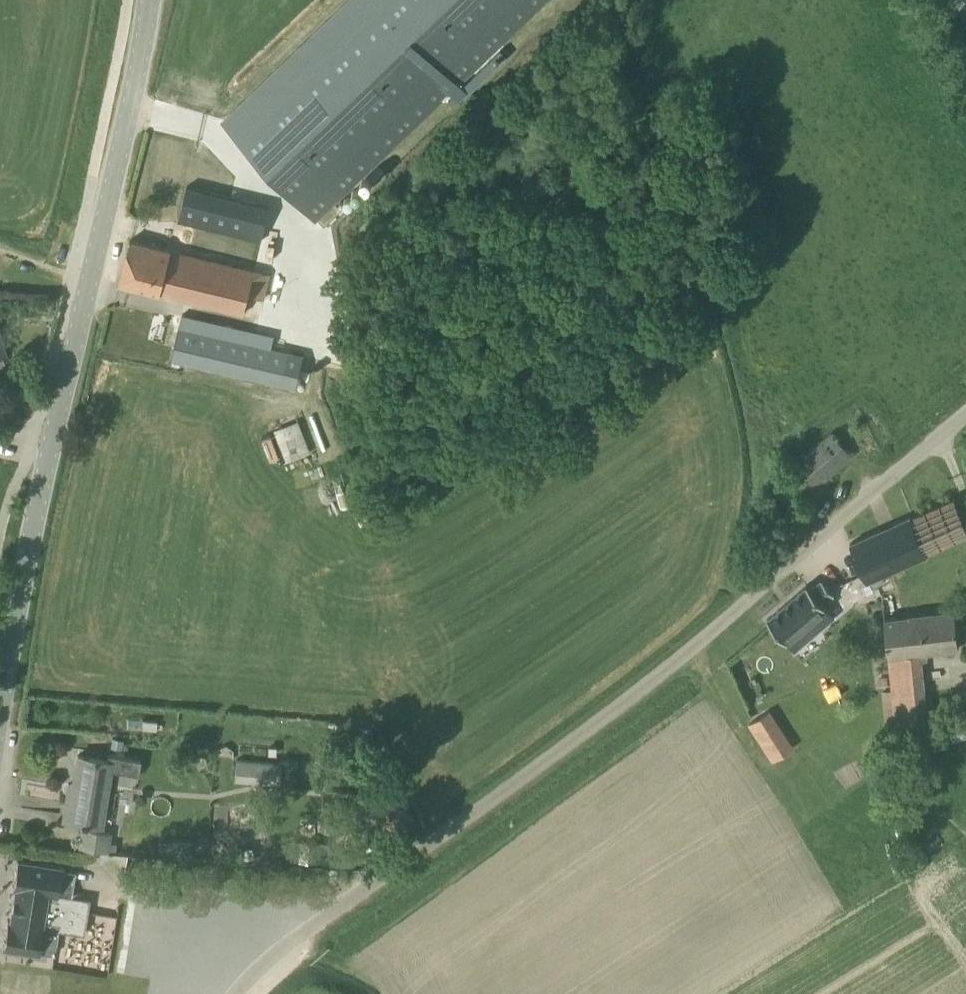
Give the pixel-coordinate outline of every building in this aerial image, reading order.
[(226,123),(325,225),(342,211),(332,202),(545,0),(355,0),(226,123)] [(191,150),(184,181),(252,197),(260,166),(191,150)] [(279,244),(285,218),(271,207),(185,186),(177,220),(279,244)] [(174,296),(185,254),(130,240),(120,283),(174,296)] [(185,254),(174,296),(242,313),(246,295),(263,299),(269,275),(185,254)] [(296,388),(297,384),(303,360),(304,357),(179,327),(172,359),(296,388)] [(299,419),(274,428),(287,461),(311,451),(299,419)] [(791,509),(852,455),(831,431),(770,485),(791,509)] [(953,540),(965,535),(965,520),(956,497),(914,516),(930,551),(953,540)] [(829,554),(844,588),(879,573),(882,599),(899,597),(895,566),(930,551),(914,516),(829,554)] [(822,577),(810,587),(808,584),(768,619),(785,639),(809,618),(819,630),(834,617),(824,605),(825,605),(822,601),(834,591),(822,577)] [(902,616),(899,597),(882,599),(889,657),(888,657),(899,748),(932,744),(922,653),(960,648),(955,610),(902,616)] [(766,741),(835,718),(827,694),(758,717),(766,741)] [(102,825),(111,770),(139,774),(141,760),(109,754),(108,759),(77,754),(72,784),(68,783),(63,819),(102,825)] [(295,787),(297,761),(235,757),(233,780),(276,783),(276,786),(295,787)] [(303,760),(301,785),(318,786),(319,761),(303,760)] [(109,852),(112,832),(82,827),(79,847),(109,852)] [(289,839),(287,860),(328,863),(329,842),(289,839)] [(7,919),(3,946),(54,954),(58,929),(85,934),(91,899),(57,893),(62,867),(17,859),(13,886),(15,886),(10,919),(7,919)]
